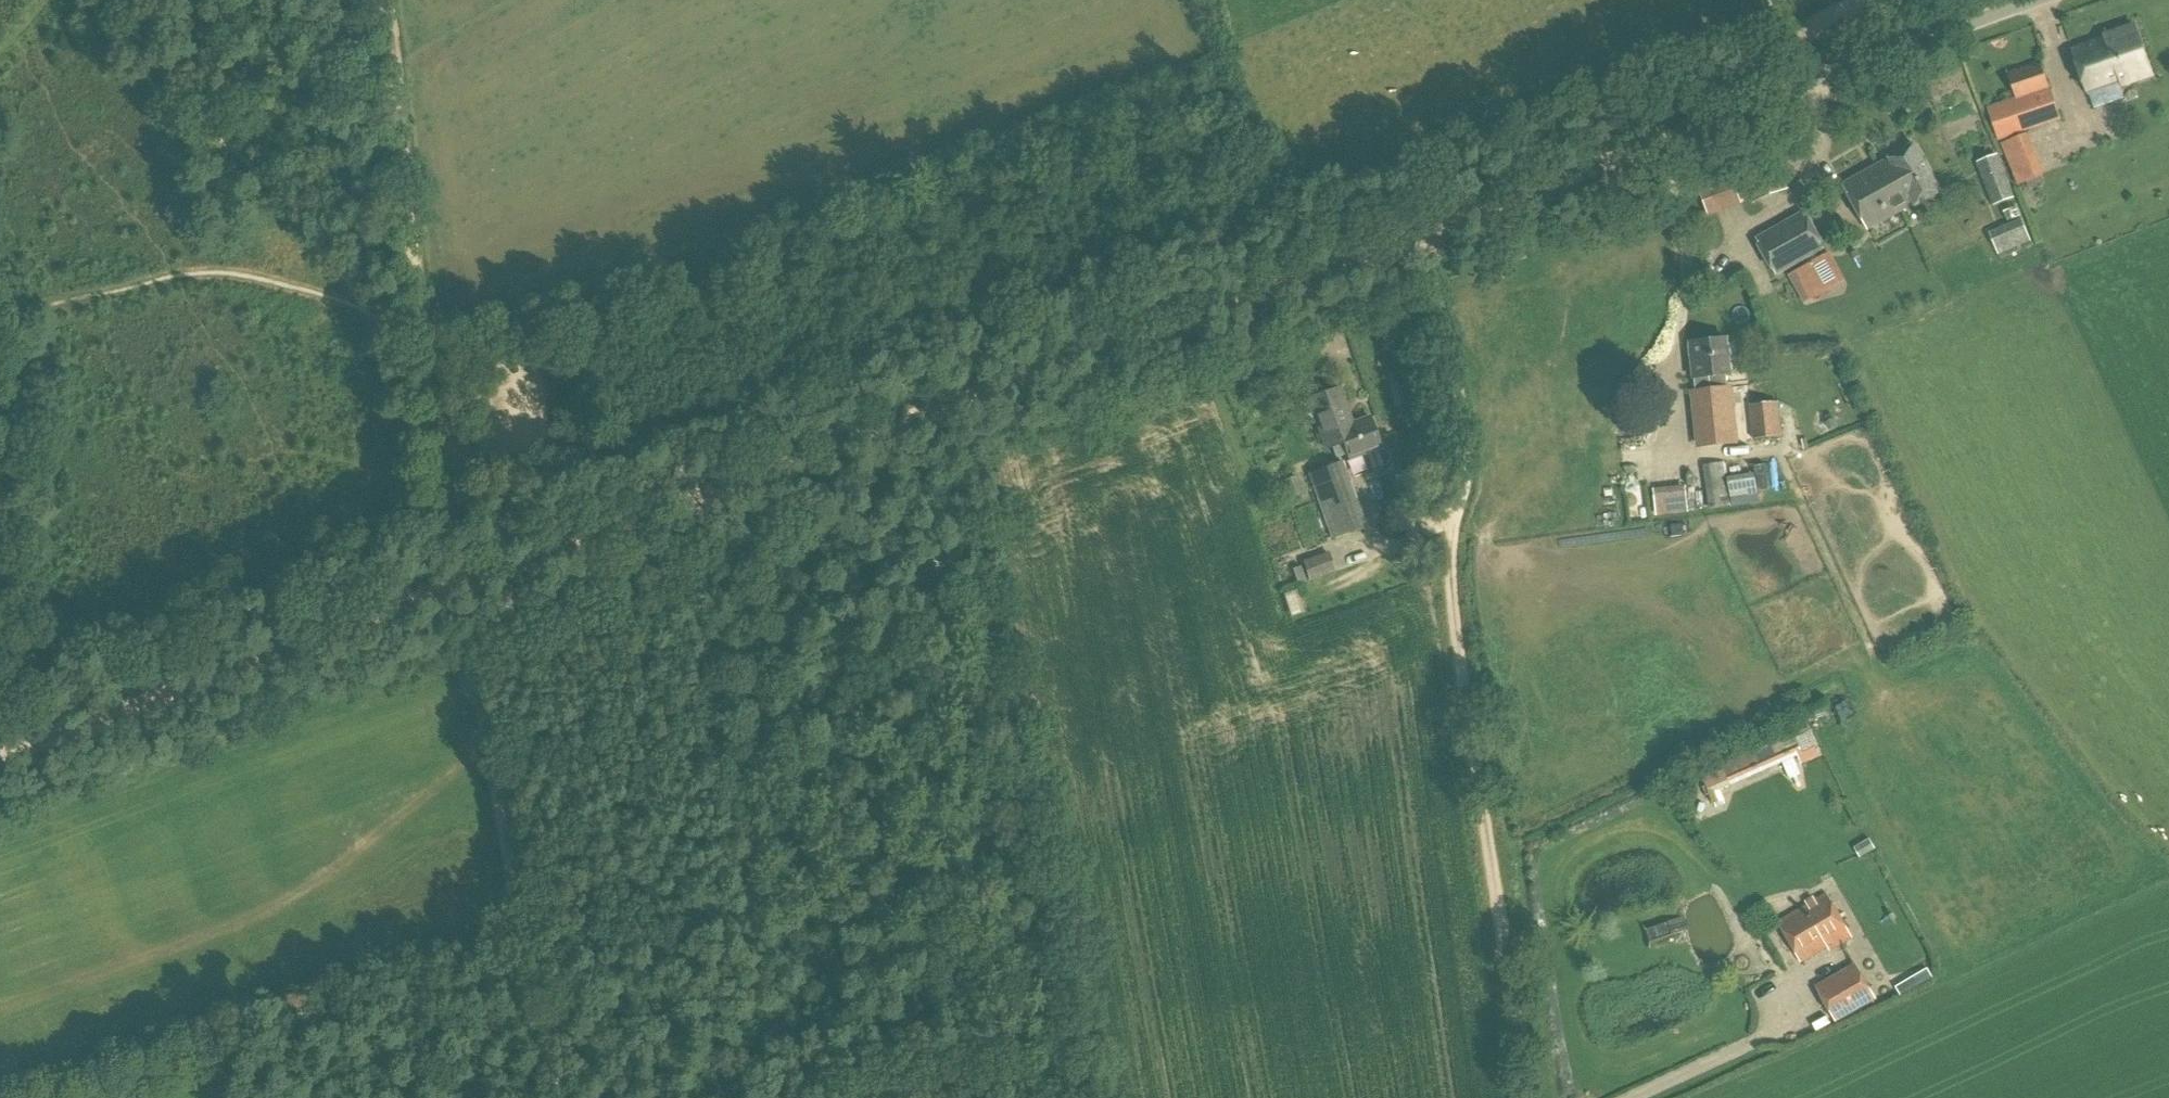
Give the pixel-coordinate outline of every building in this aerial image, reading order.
[(2122,86),(2152,75),(2134,26),(2104,36),(2105,38),(2072,50),(2088,95),(2121,84),(2122,86)] [(1999,140),(2060,119),(2041,64),(2008,75),(2016,99),(1988,109),(1999,140)] [(2017,186),(2044,175),(2027,132),(2001,143),(2017,186)] [(1941,192),(1914,145),(1902,151),(1897,148),(1889,153),(1890,158),(1889,158),(1890,160),(1844,185),(1868,228),(1914,203),(1916,206),(1941,192)] [(1993,207),(2015,198),(1998,154),(1976,162),(1993,207)] [(1755,200),(1787,186),(1776,159),(1744,172),(1755,200)] [(1708,215),(1740,204),(1732,178),(1699,190),(1708,215)] [(1776,277),(1792,268),(1825,249),(1803,211),(1755,237),(1776,277)] [(1998,255),(2031,242),(2022,219),(1989,232),(1998,255)] [(1846,279),(1830,248),(1792,269),(1792,268),(1791,269),(1808,300),(1846,279)] [(1694,378),(1731,374),(1727,339),(1690,343),(1694,378)] [(1369,417),(1352,424),(1339,388),(1308,399),(1326,449),(1332,447),(1335,458),(1346,454),(1349,460),(1381,448),(1369,417)] [(1701,445),(1734,441),(1728,389),(1696,393),(1701,445)] [(1753,440),(1783,437),(1779,401),(1748,404),(1753,440)] [(1333,539),(1366,527),(1342,461),(1309,473),(1333,539)] [(1709,509),(1731,506),(1724,462),(1703,466),(1709,509)] [(1731,476),(1734,491),(1760,487),(1757,472),(1731,476)] [(1302,495),(1296,476),(1284,480),(1290,499),(1302,495)] [(1636,527),(1654,526),(1652,481),(1634,482),(1636,527)] [(1692,512),(1690,484),(1661,486),(1662,514),(1692,512)] [(1310,582),(1336,572),(1328,552),(1302,562),(1310,582)] [(1730,773),(1801,754),(1796,736),(1725,755),(1730,773)] [(1875,848),(1870,839),(1856,846),(1862,855),(1875,848)] [(1829,950),(1852,937),(1827,895),(1779,923),(1801,961),(1827,946),(1829,950)] [(1668,922),(1646,930),(1650,942),(1672,934),(1668,922)] [(1835,1024),(1877,1000),(1856,963),(1814,987),(1835,1024)]
